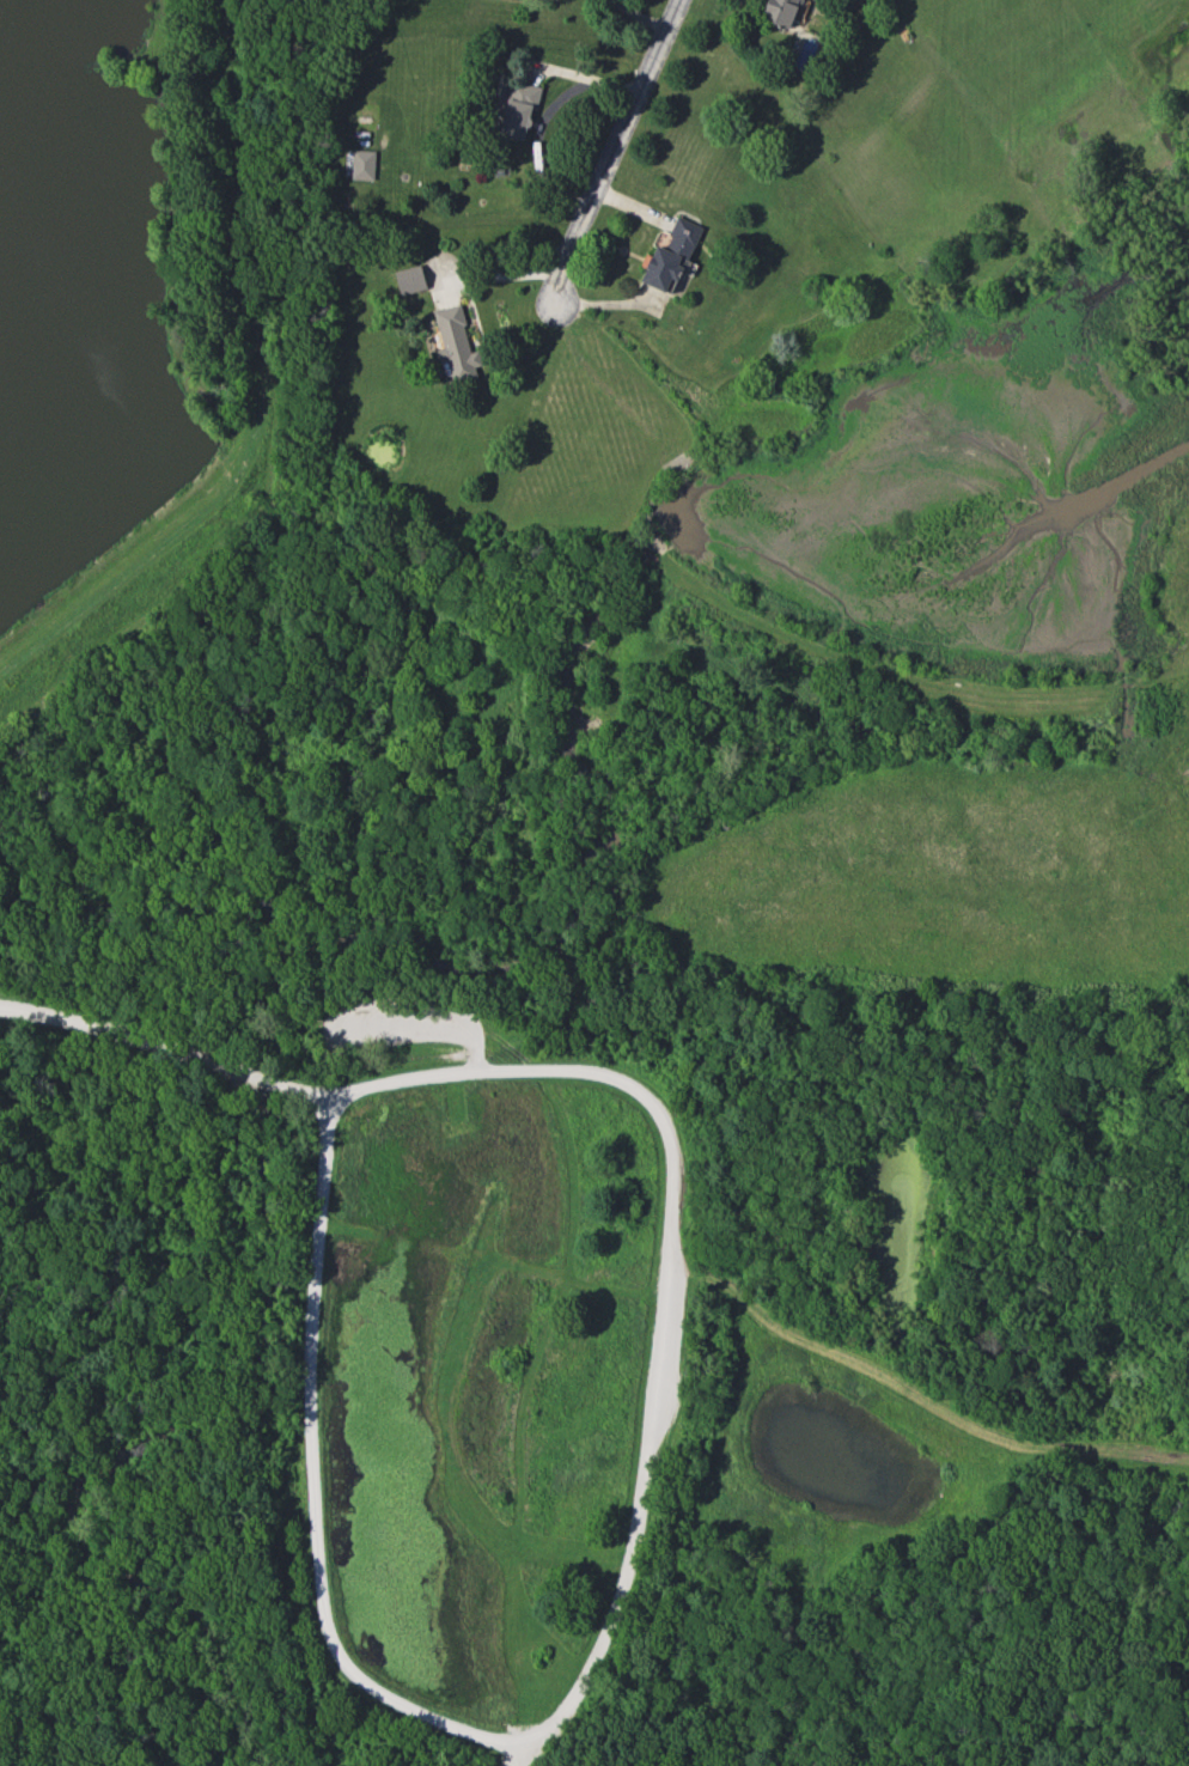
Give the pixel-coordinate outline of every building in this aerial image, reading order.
[(790,30),(800,0),(770,0),(763,21),(790,30)] [(542,87),(511,80),(499,135),(524,141),(531,109),(537,110),(542,87)] [(351,180),(374,180),(375,151),(352,150),(351,180)] [(701,226),(677,217),(665,249),(655,245),(641,283),(671,294),(683,261),(688,263),(701,226)] [(426,290),(422,266),(395,271),(399,295),(426,290)] [(433,311),(445,363),(447,362),(452,381),(477,376),(475,367),(482,366),(478,350),(471,352),(459,304),(433,311)]
